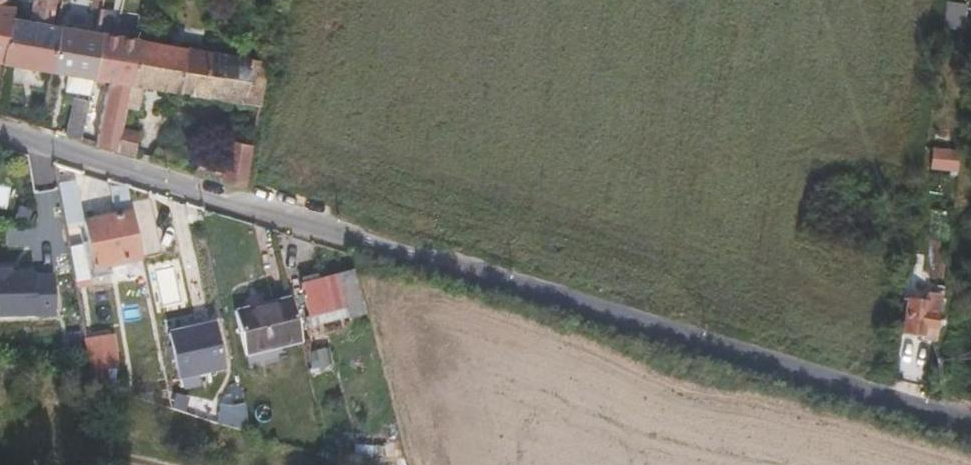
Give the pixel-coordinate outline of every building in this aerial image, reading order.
[(56,26),(49,24),(53,0),(33,0),(29,21),(8,18),(10,7),(2,5),(3,0),(0,0),(0,62),(31,67),(49,69),(56,26)] [(93,77),(104,9),(99,8),(93,32),(56,26),(49,69),(93,77)] [(133,63),(137,39),(109,34),(114,10),(104,9),(93,77),(109,79),(96,140),(116,147),(120,127),(124,106),(133,63)] [(258,103),(266,60),(137,39),(133,63),(124,106),(138,109),(142,84),(258,103)] [(65,131),(80,136),(88,102),(73,99),(65,131)] [(116,147),(130,151),(134,131),(120,127),(116,147)] [(226,179),(243,185),(250,144),(226,139),(223,154),(210,152),(207,161),(199,158),(196,163),(179,158),(179,153),(155,146),(150,157),(226,179)] [(61,224),(76,224),(76,181),(60,181),(61,224)] [(60,207),(56,187),(46,189),(48,209),(60,207)] [(140,258),(131,212),(84,222),(92,268),(140,258)] [(81,245),(67,248),(74,283),(87,280),(81,245)] [(935,259),(910,255),(905,289),(915,290),(918,273),(933,275),(935,259)] [(364,312),(353,272),(299,286),(310,326),(319,324),(317,315),(344,308),(346,317),(364,312)] [(923,324),(936,326),(938,309),(926,307),(927,300),(904,297),(899,330),(921,333),(923,324)] [(300,341),(289,298),(234,312),(245,355),(300,341)] [(319,324),(346,317),(344,308),(317,315),(319,324)] [(504,327),(510,328),(514,316),(508,314),(504,327)] [(514,316),(510,328),(516,331),(520,318),(514,316)] [(170,333),(180,377),(220,368),(210,324),(170,333)] [(93,336),(83,337),(90,376),(125,369),(123,358),(98,362),(93,336)] [(648,369),(654,371),(662,374),(666,363),(658,360),(652,358),(648,369)] [(212,404),(216,421),(228,418),(224,401),(212,404)] [(357,464),(371,464),(372,447),(354,444),(352,464),(357,464)]
